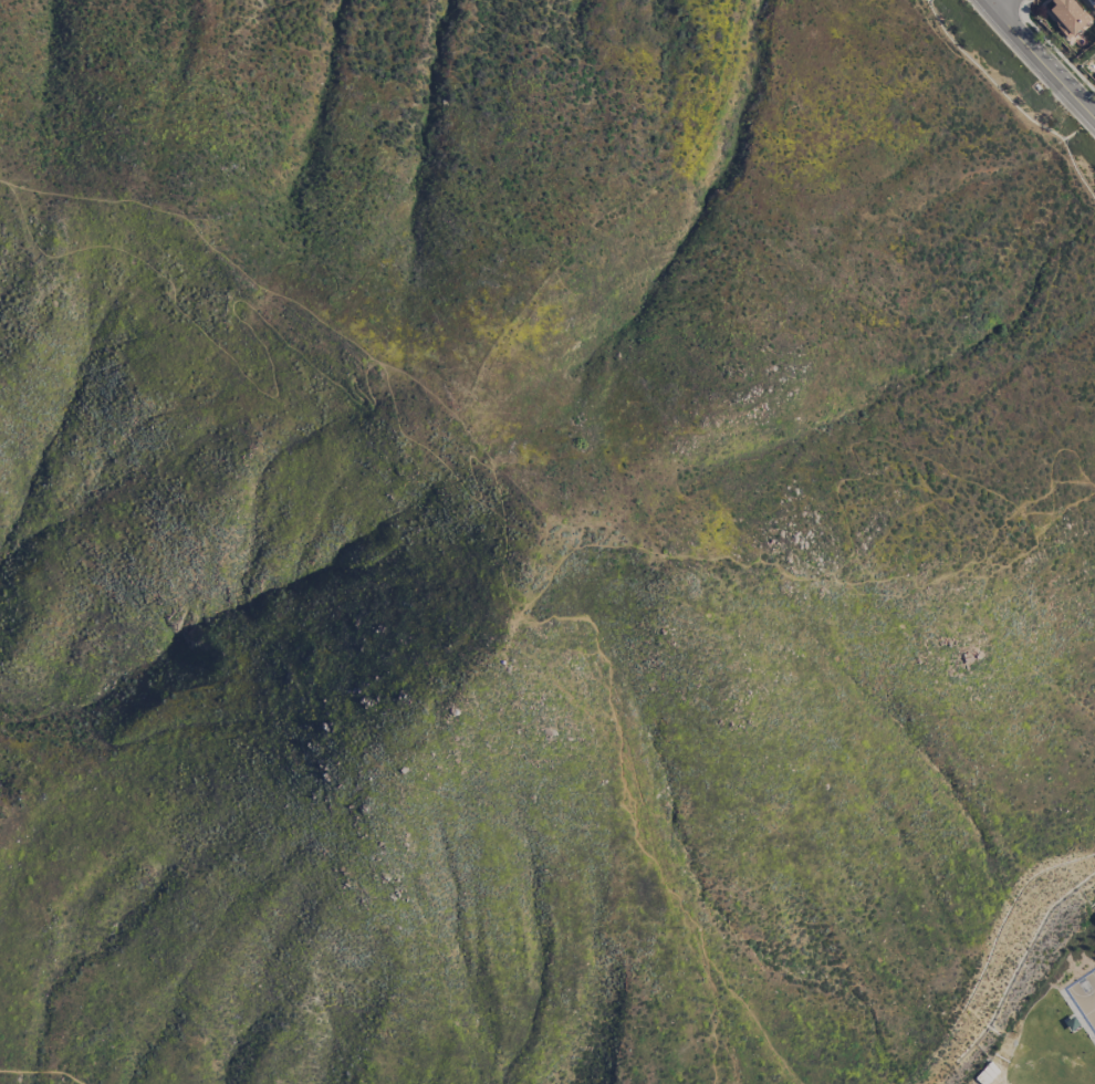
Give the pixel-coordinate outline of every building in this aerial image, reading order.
[(1068,36),(1088,19),(1072,0),(1053,0),(1043,8),(1068,36)] [(1094,13),(1094,0),(1086,0),(1094,13)] [(1064,1021),(1073,1015),(1078,1024),(1070,1030),(1064,1021)]
